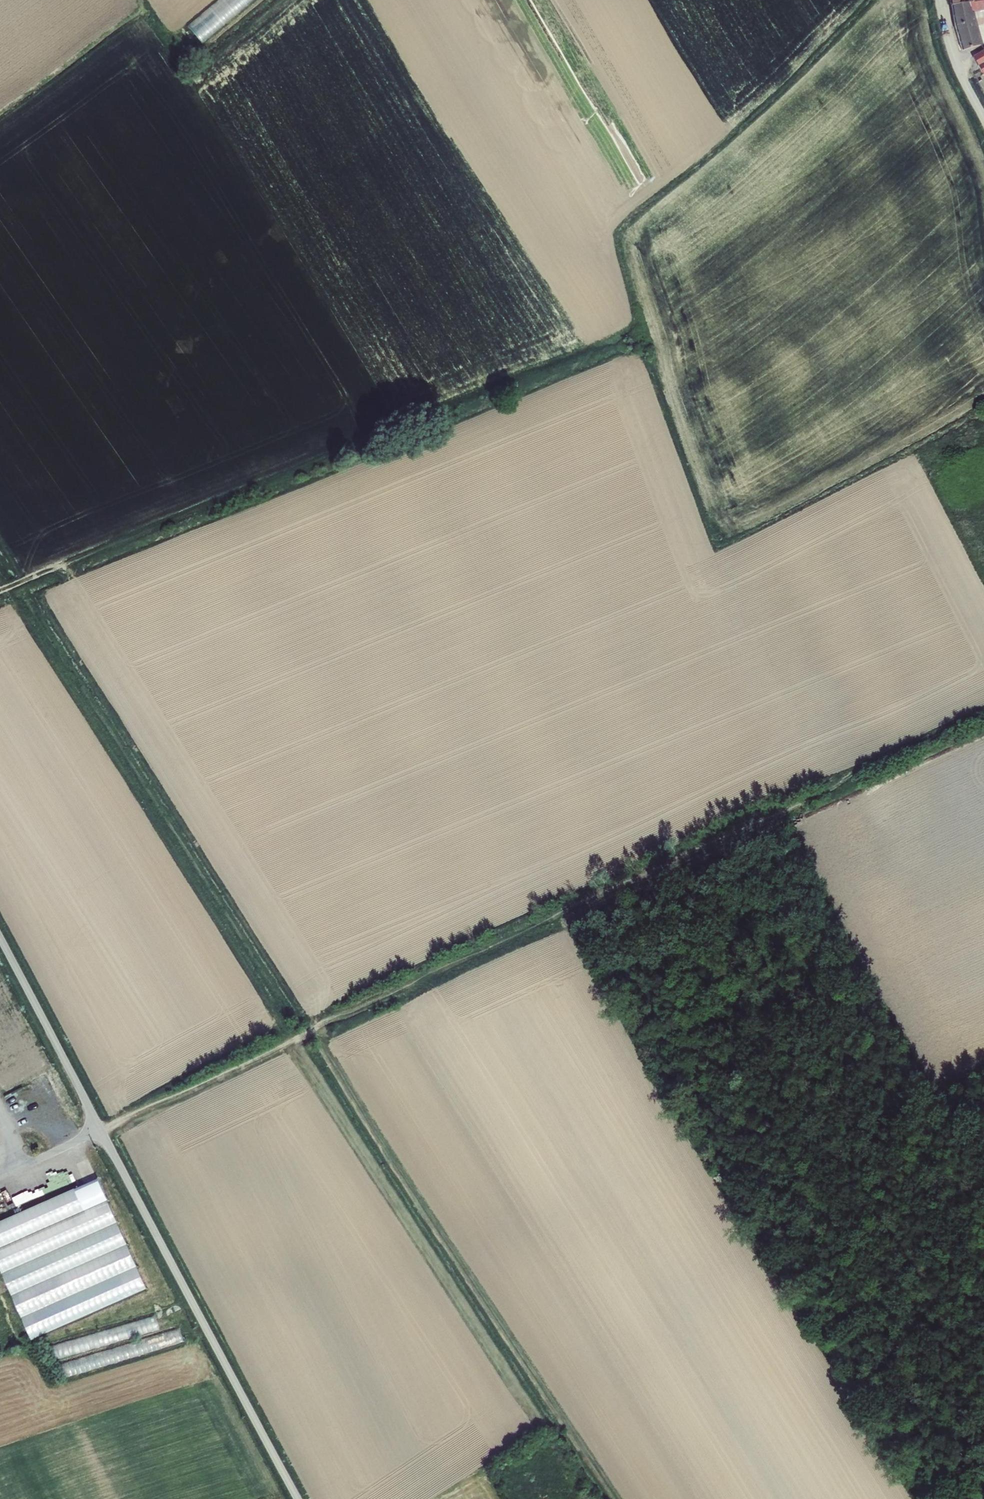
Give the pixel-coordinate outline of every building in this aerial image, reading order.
[(256,0),(228,0),(241,14),(256,0)] [(969,42),(983,38),(983,27),(976,0),(980,0),(959,0),(969,42)] [(227,24),(213,7),(201,16),(215,33),(227,24)] [(99,1171),(76,1181),(86,1203),(109,1193),(99,1171)] [(0,1215),(0,1256),(34,1332),(149,1281),(109,1193),(86,1203),(76,1181),(0,1215)]
